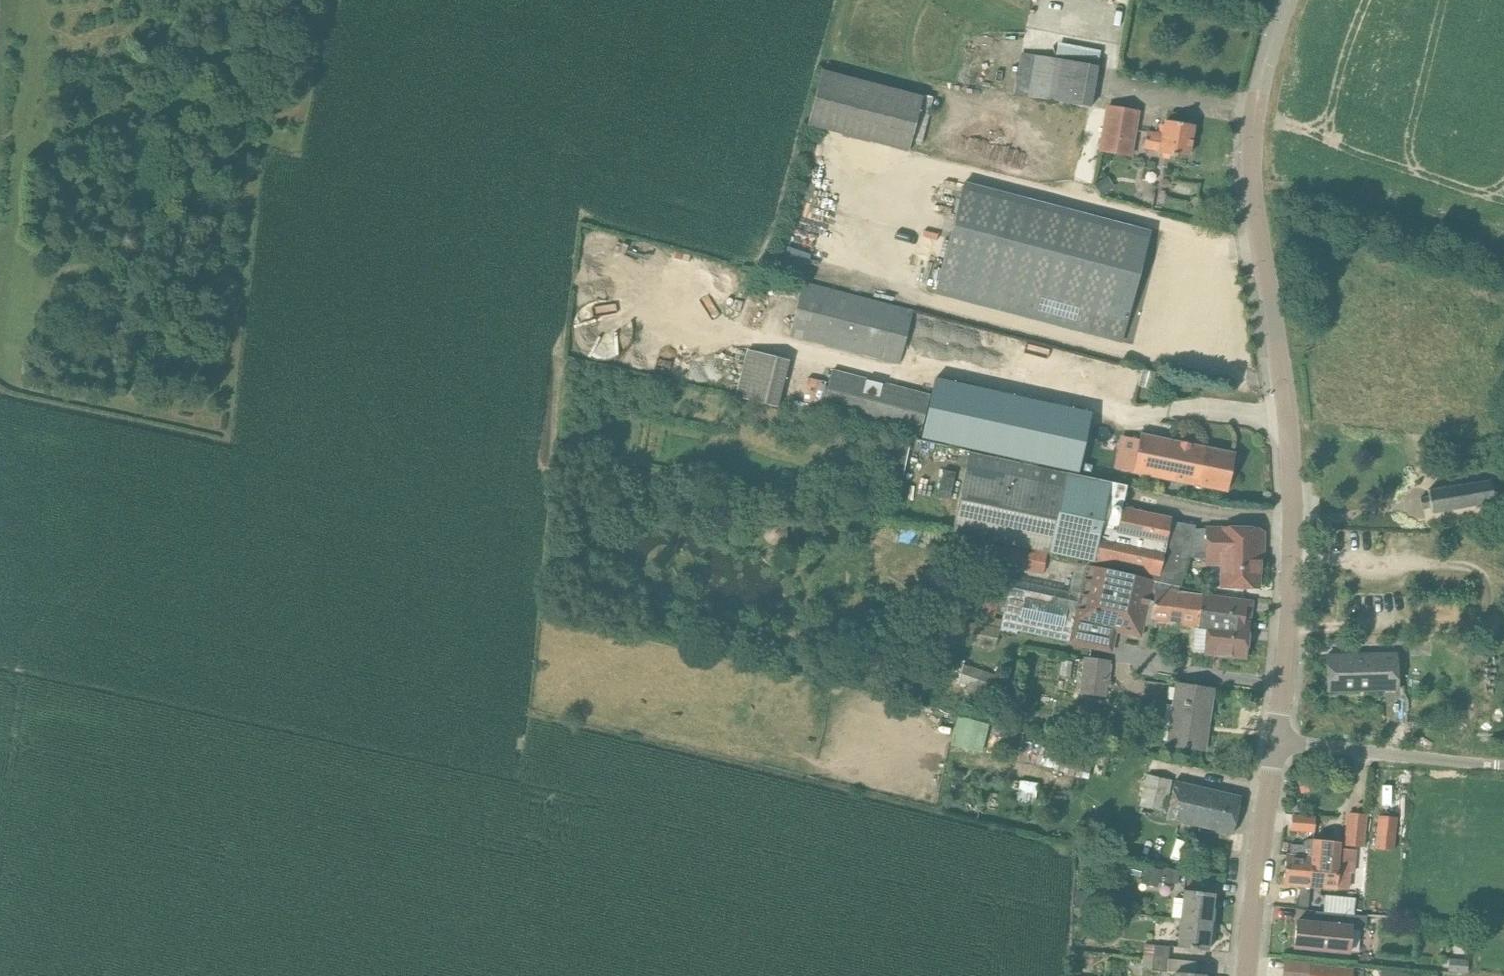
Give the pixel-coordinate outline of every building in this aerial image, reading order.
[(1055,58),(1021,52),(1014,94),(1092,106),(1101,50),(1058,43),(1055,58)] [(823,69),(808,126),(908,152),(922,95),(823,69)] [(1106,105),(1098,151),(1133,157),(1140,111),(1106,105)] [(1189,156),(1194,126),(1166,121),(1163,135),(1147,132),(1145,145),(1162,148),(1162,154),(1177,156),(1177,154),(1189,156)] [(1096,184),(1102,195),(1114,187),(1108,177),(1096,184)] [(1150,232),(963,183),(935,293),(1122,341),(1150,232)] [(901,364),(904,351),(913,318),(915,311),(804,283),(791,336),(901,364)] [(778,408),(790,360),(750,350),(738,398),(778,408)] [(1157,373),(1146,370),(1141,385),(1152,388),(1157,373)] [(931,397),(833,371),(824,406),(789,399),(787,411),(824,418),(826,410),(921,434),(931,397)] [(935,379),(923,438),(1079,472),(1092,413),(935,379)] [(1227,492),(1235,453),(1141,435),(1141,436),(1115,430),(1109,467),(1134,471),(1133,473),(1227,492)] [(884,469),(903,473),(909,444),(890,440),(884,469)] [(953,531),(1086,561),(1183,582),(1189,558),(1207,558),(1206,564),(1223,565),(1222,588),(1259,588),(1260,529),(1223,528),(1207,528),(1195,529),(1196,525),(1171,521),(1172,518),(1122,508),(1127,485),(971,452),(967,472),(953,531)] [(938,496),(951,499),(956,472),(943,470),(938,496)] [(1428,490),(1429,496),(1421,498),(1423,508),(1431,507),(1432,513),(1476,506),(1477,510),(1479,509),(1478,506),(1494,503),(1495,506),(1497,505),(1496,502),(1500,497),(1503,499),(1503,498),(1503,497),(1501,495),(1500,490),(1503,488),(1501,486),(1499,488),(1492,481),(1493,478),(1491,477),(1490,481),(1477,482),(1477,479),(1471,480),(1471,483),(1428,490)] [(1005,546),(1001,566),(1043,574),(1046,553),(1005,546)] [(1086,561),(1075,602),(1010,587),(1002,621),(964,613),(962,623),(954,622),(950,640),(995,649),(1000,631),(1017,634),(1018,630),(1074,643),(1074,644),(1113,653),(1117,633),(1143,638),(1144,625),(1154,626),(1155,618),(1206,627),(1205,655),(1246,658),(1250,623),(1245,623),(1246,606),(1204,602),(1205,594),(1178,590),(1179,586),(1182,586),(1183,582),(1086,561)] [(980,600),(977,614),(997,618),(999,604),(980,600)] [(1399,690),(1398,654),(1327,655),(1329,692),(1399,690)] [(1079,692),(1106,696),(1112,659),(1085,656),(1079,692)] [(964,664),(958,684),(993,695),(999,675),(964,664)] [(1208,725),(1213,690),(1177,685),(1170,746),(1201,749),(1204,724),(1208,725)] [(958,716),(951,743),(982,752),(989,725),(958,716)] [(1145,743),(1162,745),(1163,729),(1147,727),(1145,743)] [(1311,768),(1295,773),(1301,794),(1317,789),(1311,768)] [(1165,812),(1172,782),(1146,777),(1139,806),(1165,812)] [(1233,834),(1242,797),(1173,782),(1165,819),(1233,834)] [(1367,815),(1348,812),(1344,846),(1363,848),(1367,815)] [(1314,831),(1315,818),(1290,815),(1289,828),(1314,831)] [(1379,816),(1375,849),(1393,850),(1397,818),(1379,816)] [(1313,856),(1311,887),(1336,889),(1337,888),(1349,889),(1350,872),(1354,873),(1356,850),(1341,849),(1341,844),(1319,841),(1318,856),(1313,856)] [(1311,887),(1313,856),(1310,855),(1310,845),(1294,843),(1293,855),(1287,855),(1284,885),(1311,887)] [(1143,867),(1133,864),(1131,874),(1140,876),(1143,867)] [(1143,881),(1158,885),(1161,869),(1146,866),(1143,881)] [(1162,880),(1187,886),(1190,874),(1165,867),(1162,880)] [(1182,919),(1212,922),(1215,894),(1184,892),(1182,919)] [(1324,912),(1325,912),(1355,915),(1356,899),(1326,895),(1324,912)] [(1323,924),(1297,921),(1295,947),(1350,953),(1352,928),(1366,930),(1368,917),(1325,912),(1323,924)] [(1209,951),(1212,922),(1182,919),(1179,949),(1209,951)] [(1155,947),(1154,959),(1169,960),(1170,948),(1155,947)] [(1448,972),(1468,973),(1469,959),(1449,958),(1448,972)] [(1168,973),(1169,960),(1154,959),(1153,972),(1168,973)] [(1310,965),(1309,975),(1353,975),(1354,969),(1310,965)]
